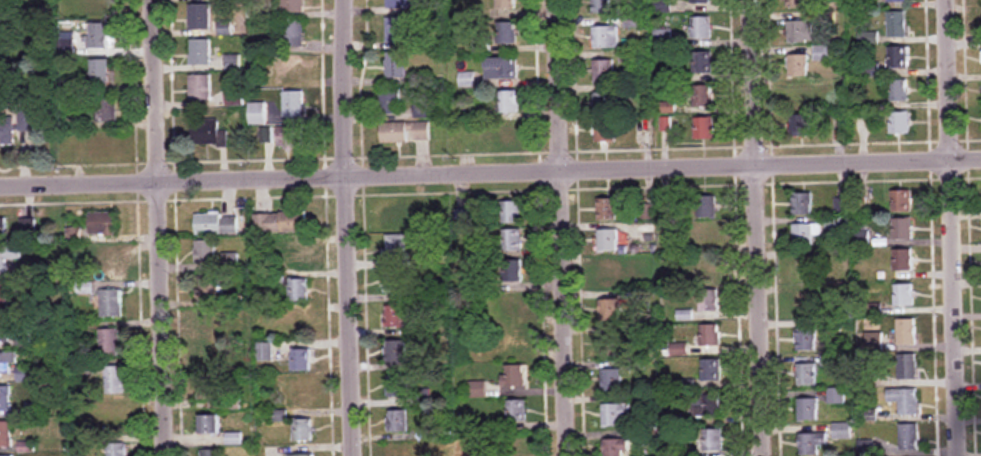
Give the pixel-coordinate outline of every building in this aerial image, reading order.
[(282,13),(304,13),(304,0),(282,0),(282,13)] [(386,9),(417,9),(417,0),(386,0),(386,9)] [(496,9),(515,9),(515,0),(496,0),(496,9)] [(612,13),(612,0),(592,0),(592,13),(612,13)] [(806,9),(806,0),(786,0),(786,9),(806,9)] [(210,4),(189,4),(189,29),(210,29),(210,4)] [(888,12),(888,38),(907,38),(907,12),(888,12)] [(692,17),(692,39),(711,39),(711,17),(692,17)] [(387,42),(412,42),(412,18),(387,18),(387,42)] [(304,21),(283,21),(283,48),(304,48),(304,21)] [(788,21),(788,42),(815,42),(815,21),(788,21)] [(516,44),(516,23),(496,23),(496,44),(516,44)] [(107,24),(88,24),(88,49),(107,49),(107,24)] [(618,49),(618,27),(593,27),(593,49),(618,49)] [(190,65),(211,65),(211,39),(190,39),(190,65)] [(837,61),(837,47),(815,47),(815,61),(837,61)] [(888,47),(888,67),(909,67),(909,47),(888,47)] [(713,52),(693,52),(693,75),(713,75),(713,52)] [(387,53),(387,78),(407,78),(407,53),(387,53)] [(809,77),(809,54),(788,54),(788,77),(809,77)] [(304,82),(304,55),(283,55),(283,82),(304,82)] [(239,70),(239,56),(226,56),(226,70),(239,70)] [(486,79),(518,79),(518,58),(486,58),(486,79)] [(90,86),(110,86),(110,60),(90,60),(90,86)] [(593,84),(613,84),(613,61),(593,61),(593,84)] [(190,75),(190,100),(211,100),(211,75),(190,75)] [(474,87),(474,77),(472,77),(472,85),(461,85),(461,87),(474,87)] [(908,79),(889,79),(889,101),(908,101),(908,79)] [(694,107),(716,107),(716,86),(694,86),(694,107)] [(244,88),(226,88),(226,105),(244,105),(244,88)] [(380,88),(380,114),(401,114),(401,88),(380,88)] [(284,91),(284,117),(304,117),(304,91),(284,91)] [(518,113),(518,91),(499,91),(499,113),(518,113)] [(616,92),(593,92),(593,116),(616,116),(616,92)] [(96,97),(96,122),(117,122),(117,97),(96,97)] [(266,124),(266,102),(250,102),(250,124),(266,124)] [(429,102),(415,102),(415,118),(429,118),(429,102)] [(910,134),(910,112),(890,112),(891,134),(910,134)] [(791,115),(791,136),(810,136),(810,115),(791,115)] [(714,117),(695,117),(695,139),(714,139),(714,117)] [(192,119),(192,146),(228,146),(228,129),(219,129),(219,119),(192,119)] [(15,145),(15,120),(0,120),(0,145),(15,145)] [(615,121),(594,121),(594,142),(615,142),(615,121)] [(382,142),(431,142),(431,123),(382,123),(382,142)] [(456,123),(456,141),(475,141),(475,123),(456,123)] [(519,123),(500,123),(500,145),(519,145),(519,123)] [(305,126),(278,126),(278,149),(305,149),(305,126)] [(911,190),(892,190),(892,212),(911,212),(911,190)] [(812,193),(794,193),(794,215),(812,215),(812,193)] [(717,197),(699,197),(699,219),(717,219),(717,197)] [(598,222),(618,222),(618,199),(598,199),(598,222)] [(501,224),(521,224),(521,202),(501,202),(501,224)] [(411,210),(384,210),(384,230),(411,230),(411,210)] [(90,235),(115,235),(115,212),(90,212),(90,235)] [(308,213),(254,213),(255,233),(308,232),(308,213)] [(196,215),(196,235),(238,234),(238,214),(196,215)] [(912,219),(892,219),(892,240),(912,240),(912,219)] [(717,224),(699,224),(699,247),(717,247),(717,224)] [(796,224),(796,246),(813,246),(813,236),(821,236),(821,224),(796,224)] [(522,230),(503,230),(503,251),(522,251),(522,230)] [(598,231),(598,253),(618,253),(618,231),(598,231)] [(407,261),(407,236),(384,236),(384,261),(407,261)] [(196,262),(216,262),(216,241),(196,241),(196,262)] [(0,247),(0,274),(8,274),(8,260),(21,260),(21,247),(0,247)] [(914,249),(894,249),(894,272),(914,272),(914,249)] [(118,280),(118,252),(99,252),(99,280),(118,280)] [(239,270),(239,254),(222,254),(222,270),(239,270)] [(698,256),(698,277),(718,277),(718,256),(698,256)] [(522,260),(503,260),(503,283),(522,283),(522,260)] [(619,265),(598,265),(598,287),(619,287),(619,265)] [(404,271),(385,271),(385,294),(404,294),(404,271)] [(197,275),(197,301),(221,301),(221,275),(197,275)] [(309,279),(290,279),(290,301),(309,301),(309,279)] [(895,307),(914,307),(914,285),(895,285),(895,307)] [(123,318),(123,289),(101,289),(101,318),(123,318)] [(719,290),(700,290),(700,311),(719,311),(719,290)] [(815,295),(796,295),(796,316),(815,316),(815,295)] [(601,322),(620,322),(620,300),(601,300),(601,322)] [(406,306),(385,306),(385,328),(406,328),(406,306)] [(291,336),(310,336),(310,314),(291,314),(291,336)] [(9,342),(8,317),(0,317),(0,342),(9,342)] [(897,320),(897,346),(917,346),(917,320),(897,320)] [(719,346),(719,324),(700,324),(700,346),(719,346)] [(120,356),(119,329),(101,329),(101,356),(120,356)] [(818,329),(796,329),(796,350),(818,350),(818,329)] [(622,335),(603,335),(603,356),(622,356),(622,335)] [(387,340),(387,365),(406,365),(406,340),(387,340)] [(273,344),(258,344),(258,362),(273,362),(273,344)] [(311,372),(311,349),(291,349),(291,372),(311,372)] [(14,374),(14,353),(0,353),(0,374),(14,374)] [(917,380),(917,355),(899,355),(899,380),(917,380)] [(702,381),(721,381),(721,359),(702,359),(702,381)] [(817,364),(798,364),(798,385),(817,385),(817,364)] [(525,365),(503,365),(503,388),(525,388),(525,365)] [(125,394),(125,366),(105,366),(105,394),(125,394)] [(621,391),(621,370),(603,370),(603,391),(621,391)] [(406,375),(388,375),(388,397),(406,397),(406,375)] [(200,399),(209,399),(209,409),(241,409),(241,397),(220,397),(220,380),(200,380),(200,399)] [(470,397),(486,397),(486,383),(470,383),(470,397)] [(0,386),(0,411),(10,411),(10,386),(0,386)] [(845,404),(845,388),(829,388),(829,404),(845,404)] [(900,416),(919,416),(919,390),(888,390),(888,402),(900,402),(900,416)] [(722,416),(722,394),(692,394),(692,416),(722,416)] [(798,399),(798,421),(818,421),(818,398),(798,399)] [(507,422),(527,422),(527,400),(507,400),(507,422)] [(42,415),(42,403),(28,403),(28,415),(42,415)] [(623,426),(623,420),(631,420),(631,404),(603,404),(603,426),(623,426)] [(409,432),(409,410),(389,410),(389,432),(409,432)] [(201,416),(201,434),(220,434),(220,416),(201,416)] [(314,419),(294,419),(294,442),(314,442),(314,419)] [(11,447),(11,421),(0,421),(0,447),(11,447)] [(854,423),(833,423),(833,439),(854,439),(854,423)] [(900,425),(900,451),(919,451),(919,425),(900,425)] [(722,429),(703,429),(703,451),(722,451),(722,429)] [(799,455),(820,455),(820,445),(827,445),(827,434),(799,434),(799,455)] [(530,435),(518,435),(518,455),(530,455),(530,435)] [(604,455),(629,455),(629,439),(604,439),(604,455)] [(107,443),(107,455),(126,455),(126,443),(107,443)] [(412,446),(390,446),(390,455),(412,455),(412,446)]
